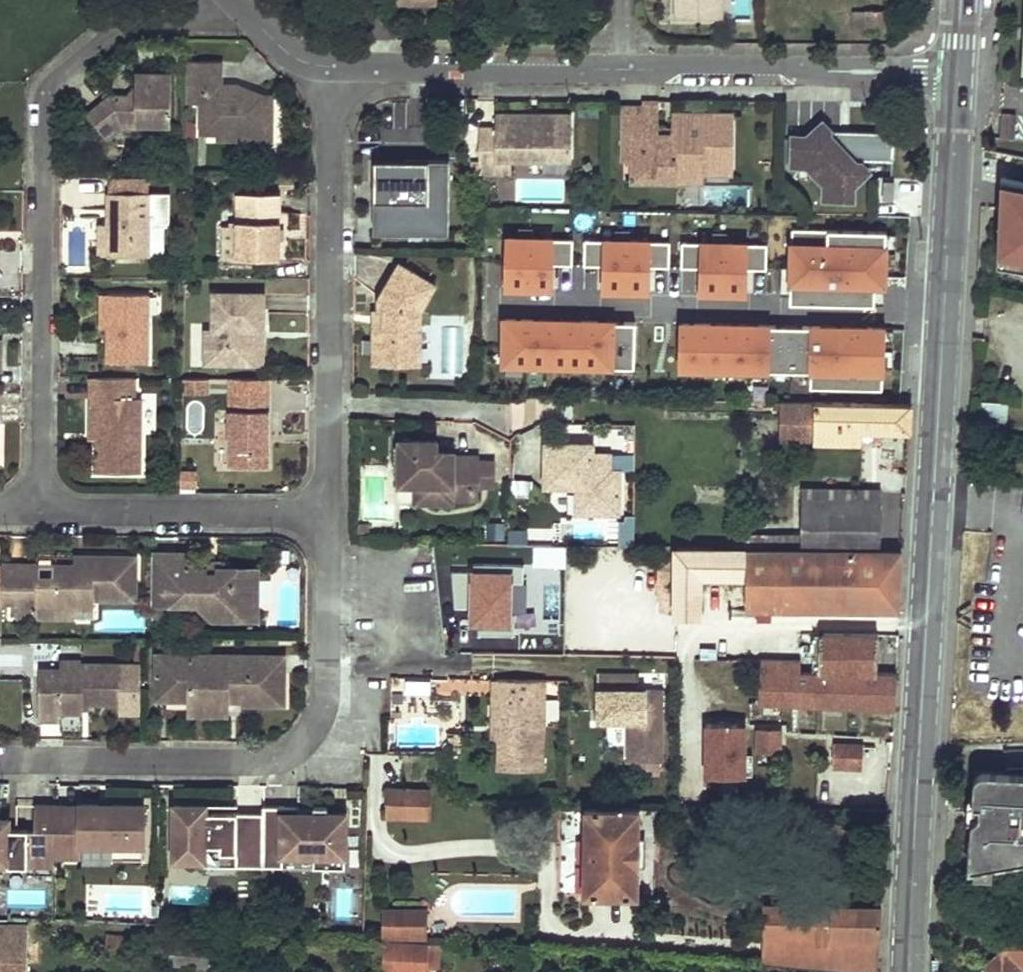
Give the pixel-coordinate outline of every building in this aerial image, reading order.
[(678,15),(725,16),(725,0),(678,0),(678,15)] [(886,11),(868,10),(867,30),(885,29),(886,11)] [(188,61),(188,103),(203,103),(202,133),(219,134),(219,140),(274,141),(275,94),(240,94),(240,86),(223,85),(223,62),(188,61)] [(171,76),(136,76),(136,90),(136,98),(125,99),(108,99),(84,120),(104,144),(118,131),(118,129),(118,123),(134,123),(134,126),(137,126),(171,126),(171,76)] [(136,90),(125,99),(136,98),(136,90)] [(661,98),(645,98),(645,107),(645,136),(675,136),(675,126),(660,126),(661,98)] [(645,107),(626,106),(626,160),(628,160),(641,160),(642,171),(658,172),(659,180),(680,180),(679,172),(705,172),(705,163),(733,164),(733,133),(725,133),(725,113),(675,113),(675,126),(675,136),(645,136),(645,107)] [(1016,111),(1002,110),(1000,135),(1014,136),(1016,111)] [(574,113),(499,114),(499,128),(482,128),(482,174),(499,174),(499,159),(514,159),(574,159),(574,113)] [(734,114),(725,113),(725,133),(733,133),(734,114)] [(815,129),(806,137),(793,137),(793,165),(808,165),(824,183),(824,197),(852,198),(853,185),(861,177),(861,163),(857,163),(846,163),(828,144),(829,134),(829,129),(815,129)] [(880,130),(829,129),(829,134),(857,163),(861,163),(880,162),(880,130)] [(857,163),(829,134),(828,144),(846,163),(857,163)] [(449,159),(375,157),(373,231),(447,233),(449,159)] [(499,159),(499,174),(514,174),(514,159),(499,159)] [(641,160),(628,160),(628,180),(659,180),(658,172),(642,171),(641,160)] [(733,173),(733,164),(705,163),(705,172),(733,173)] [(706,179),(705,172),(679,172),(680,180),(706,179)] [(150,178),(111,178),(111,194),(150,194),(150,178)] [(895,180),(884,180),(884,197),(895,197),(895,180)] [(111,194),(109,194),(109,225),(109,257),(151,257),(151,228),(171,228),(171,194),(150,194),(111,194)] [(281,194),(238,194),(238,226),(238,258),(280,258),(281,194)] [(238,226),(223,226),(223,258),(238,258),(238,226)] [(526,229),(525,238),(538,239),(538,230),(526,229)] [(886,232),(886,231),(792,229),(791,271),(791,294),(791,302),(875,303),(876,283),(885,283),(886,265),(886,232)] [(616,240),(628,240),(628,231),(616,231),(616,240)] [(896,233),(886,232),(886,265),(895,265),(896,233)] [(713,233),(713,242),(725,242),(725,233),(713,233)] [(573,264),(573,239),(538,239),(525,238),(508,238),(507,288),(552,289),(552,264),(573,264)] [(670,266),(670,241),(628,240),(616,240),(586,240),(586,265),(605,265),(604,290),(649,291),(649,266),(670,266)] [(767,268),(767,243),(725,242),(713,242),(682,241),(681,266),(702,267),(701,292),(746,293),(746,268),(767,268)] [(437,284),(402,262),(381,298),(381,310),(384,310),(384,324),(376,330),(375,362),(409,363),(409,344),(423,344),(423,308),(437,284)] [(781,293),(791,294),(791,271),(782,271),(781,293)] [(885,304),(885,283),(876,283),(875,303),(885,304)] [(265,295),(214,294),(214,330),(207,330),(207,365),(254,365),(254,331),(265,330),(265,295)] [(150,295),(109,295),(109,330),(109,365),(150,365),(150,295)] [(636,367),(637,322),(505,319),(504,364),(636,367)] [(884,328),(884,327),(684,323),(683,368),(812,370),(811,385),(883,386),(884,366),(884,328)] [(894,328),(884,328),(884,366),(893,366),(894,328)] [(265,330),(254,331),(254,365),(266,365),(265,330)] [(423,344),(409,344),(409,363),(422,363),(423,344)] [(145,398),(138,398),(138,378),(94,378),(95,413),(101,412),(101,441),(101,473),(145,473),(145,398)] [(211,379),(186,378),(186,393),(211,393),(211,379)] [(275,434),(275,394),(235,394),(235,467),(274,467),(274,444),(271,444),(271,434),(275,434)] [(863,438),(863,427),(911,428),(912,402),(784,399),(783,435),(863,438)] [(1010,402),(979,400),(977,434),(1007,436),(1010,402)] [(457,448),(439,448),(440,443),(440,437),(402,437),(401,482),(418,482),(436,482),(436,495),(457,495),(470,495),(470,486),(482,486),(482,483),(482,458),(482,453),(457,453),(457,448)] [(614,457),(597,457),(597,452),(597,442),(548,441),(548,486),(580,486),(579,492),(595,492),(594,513),(623,513),(624,470),(614,469),(614,457)] [(497,483),(497,458),(482,458),(482,483),(497,483)] [(201,471),(186,471),(186,486),(201,486),(201,471)] [(436,495),(436,482),(418,482),(418,501),(457,501),(457,495),(436,495)] [(482,486),(470,486),(470,495),(482,495),(482,486)] [(880,490),(805,489),(805,542),(879,544),(880,490)] [(595,492),(579,492),(579,512),(594,513),(595,492)] [(372,522),(361,522),(361,533),(372,533),(372,522)] [(750,578),(750,607),(901,608),(904,547),(675,547),(675,612),(701,612),(703,577),(750,578)] [(195,554),(156,553),(156,603),(202,604),(227,619),(242,605),(270,605),(271,571),(233,570),(233,576),(218,575),(218,570),(195,569),(195,562),(195,554)] [(195,562),(195,569),(218,570),(218,575),(233,576),(233,570),(233,563),(195,562)] [(41,565),(6,565),(6,568),(6,603),(21,603),(21,618),(41,618),(41,579),(41,565)] [(140,565),(79,565),(78,572),(59,572),(59,579),(48,579),(48,604),(59,604),(59,618),(79,618),(79,608),(98,608),(98,599),(140,600),(140,565)] [(473,571),(471,628),(512,629),(514,572),(473,571)] [(59,604),(48,604),(48,579),(41,579),(41,618),(59,618),(59,604)] [(242,605),(227,619),(270,620),(270,605),(242,605)] [(98,608),(79,608),(79,618),(98,618),(98,608)] [(880,633),(823,632),(822,662),(822,672),(879,671),(880,633)] [(181,653),(159,653),(158,690),(169,690),(170,701),(192,701),(231,701),(231,693),(247,693),(247,701),(247,704),(287,704),(288,654),(211,654),(211,665),(181,665),(181,653)] [(211,654),(181,653),(181,665),(211,665),(211,654)] [(801,659),(762,659),(761,700),(898,704),(900,670),(879,671),(822,672),(802,672),(801,661),(801,659)] [(85,661),(65,661),(65,670),(84,670),(84,664),(85,664),(85,661)] [(802,672),(822,672),(822,662),(801,661),(802,672)] [(85,664),(84,664),(84,670),(65,670),(44,670),(44,720),(64,720),(64,712),(88,712),(88,704),(94,704),(124,704),(124,684),(124,664),(85,664)] [(640,674),(605,672),(604,718),(633,720),(631,758),(641,758),(662,759),(664,759),(666,691),(639,690),(640,674)] [(548,769),(549,679),(497,678),(497,698),(505,698),(504,733),(504,768),(548,769)] [(169,690),(158,690),(158,701),(170,701),(169,690)] [(247,693),(231,693),(231,701),(247,701),(247,693)] [(504,733),(505,698),(497,698),(496,733),(504,733)] [(231,701),(192,701),(192,716),(232,717),(231,701)] [(746,723),(703,723),(703,779),(746,779),(746,723)] [(782,728),(762,728),(760,751),(781,750),(782,728)] [(878,744),(840,743),(839,765),(878,765),(878,744)] [(662,759),(641,758),(641,770),(662,770),(662,759)] [(985,777),(983,777),(982,778),(981,778),(979,779),(979,780),(977,781),(976,782),(976,783),(975,784),(975,786),(975,787),(974,810),(982,810),(981,838),(974,839),(973,875),(1022,864),(1022,778),(985,777)] [(429,817),(429,786),(388,786),(389,817),(429,817)] [(15,821),(0,821),(0,878),(2,878),(2,859),(14,859),(14,868),(34,868),(34,860),(59,860),(59,859),(59,845),(59,805),(41,805),(41,831),(15,831),(15,821)] [(103,812),(103,805),(85,805),(85,812),(60,812),(60,805),(59,805),(59,845),(86,845),(118,846),(117,859),(148,859),(149,806),(117,805),(117,812),(103,812)] [(212,813),(212,806),(180,805),(180,860),(211,860),(211,846),(226,846),(226,853),(269,853),(270,813),(212,813)] [(305,813),(305,806),(270,806),(270,813),(269,853),(269,866),(289,866),(289,854),(320,854),(320,867),(351,868),(351,814),(333,813),(333,807),(320,806),(320,813),(305,813)] [(642,808),(590,806),(590,894),(643,894),(642,808)] [(86,845),(59,845),(59,859),(86,859),(86,845)] [(269,853),(226,853),(226,866),(269,866),(269,853)] [(14,859),(2,859),(2,878),(2,885),(14,884),(14,868),(14,859)] [(59,868),(59,860),(34,860),(34,868),(59,868)] [(883,939),(884,904),(767,905),(765,960),(882,968),(883,939)] [(430,908),(387,907),(386,935),(429,935),(430,908)] [(28,924),(0,924),(0,971),(27,971),(28,924)] [(992,957),(990,971),(1022,971),(1022,968),(1022,929),(992,957)] [(385,943),(384,971),(387,971),(428,971),(430,945),(385,943)]
